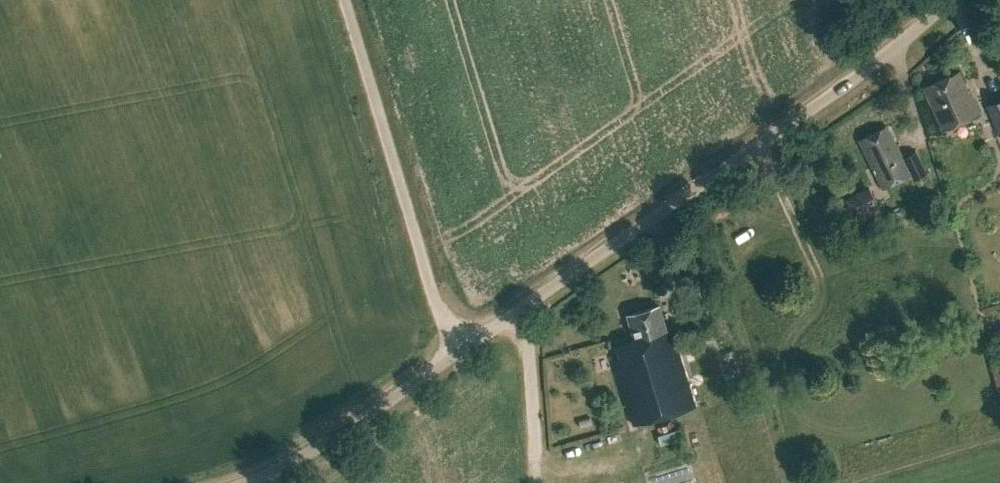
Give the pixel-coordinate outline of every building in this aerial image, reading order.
[(968,90),(958,71),(924,88),(944,131),(982,113),(971,89),(968,90)] [(999,136),(999,100),(986,106),(999,136)] [(916,149),(904,155),(892,132),(886,135),(882,127),(859,139),(883,188),(914,172),(916,177),(927,172),(916,149)] [(841,196),(852,217),(877,203),(866,183),(841,196)] [(608,348),(631,424),(692,405),(670,330),(663,332),(655,306),(625,315),(633,340),(608,348)] [(694,471),(654,476),(655,482),(696,482),(694,471)]
